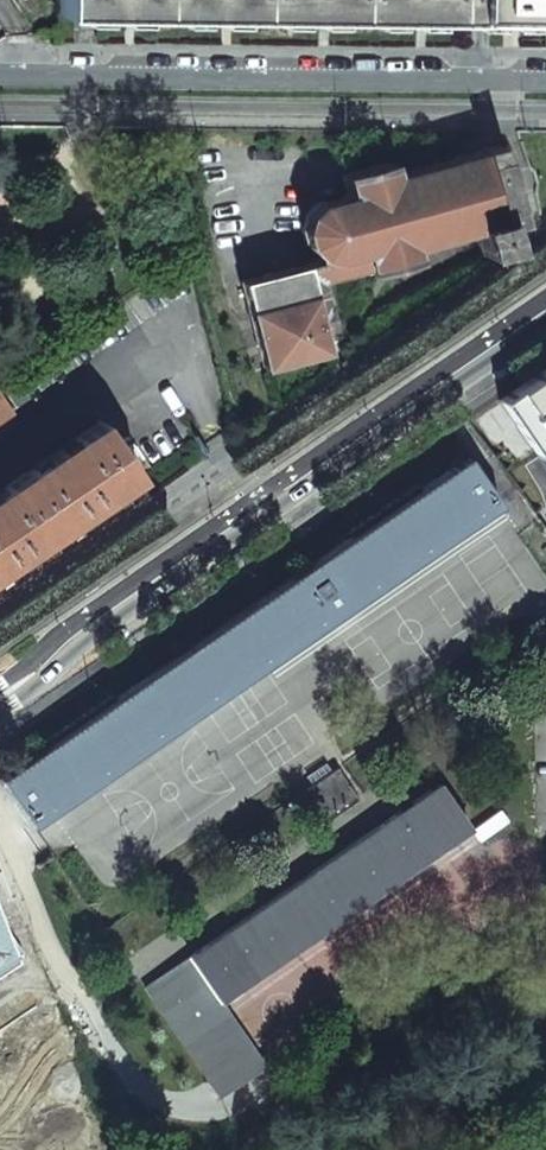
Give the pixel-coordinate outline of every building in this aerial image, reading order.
[(542,2),(542,15),(545,15),(545,40),(545,0),(290,0),(542,2)] [(317,258),(318,262),(317,263),(321,282),(367,270),(368,274),(416,261),(413,248),(475,231),(483,255),(511,248),(504,225),(518,222),(518,220),(498,145),(480,150),(481,152),(393,175),(390,163),(342,176),(348,196),(317,204),(311,207),(307,211),(302,223),(302,227),(301,227),(301,234),(302,235),(303,241),(308,251),(311,253),(311,254),(317,258)] [(496,401),(545,472),(545,369),(543,371),(542,369),(496,401)] [(13,413),(0,393),(0,422),(13,413)] [(138,477),(100,422),(0,490),(0,572),(138,477)] [(1,780),(31,824),(259,667),(495,504),(464,460),(418,491),(415,487),(348,533),(351,538),(114,702),(110,697),(43,743),(46,748),(1,780)] [(298,796),(320,827),(358,801),(336,769),(332,772),(298,796)] [(144,987),(220,1097),(264,1067),(219,1001),(468,828),(438,785),(144,987)] [(23,964),(0,911),(0,979),(23,964)]
